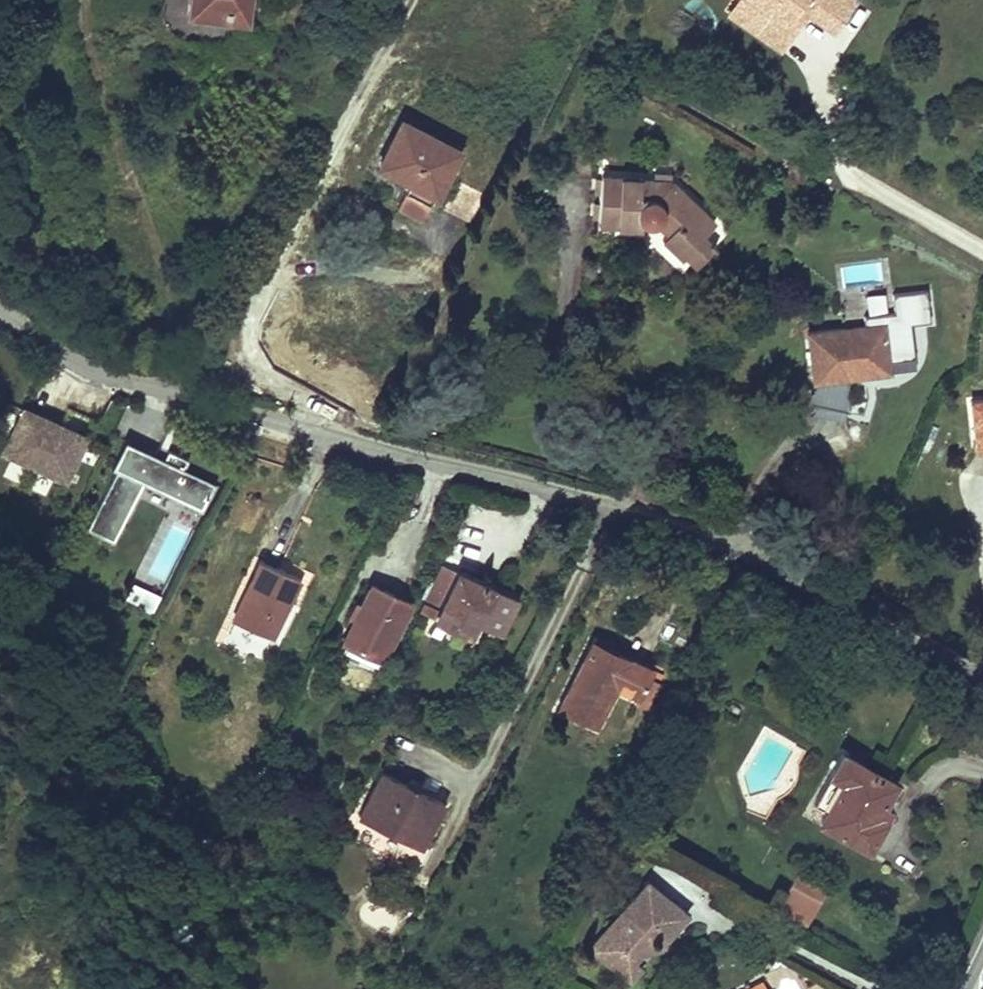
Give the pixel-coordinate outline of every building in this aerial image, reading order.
[(188,13),(228,18),(229,13),(250,16),(252,0),(190,0),(188,13)] [(739,1),(762,18),(756,26),(785,46),(799,26),(791,20),(800,7),(808,13),(836,32),(857,2),(854,0),(740,0),(739,1)] [(762,18),(739,1),(730,14),(782,50),(785,46),(756,26),(762,18)] [(791,20),(799,26),(808,13),(800,7),(791,20)] [(402,120),(379,162),(409,177),(396,202),(419,214),(441,175),(456,149),(402,120)] [(677,179),(615,174),(608,234),(655,239),(691,271),(713,246),(704,238),(720,219),(677,179)] [(455,178),(441,205),(468,219),(482,191),(455,178)] [(864,312),(884,312),(884,293),(863,293),(864,312)] [(890,330),(815,332),(819,378),(851,377),(856,369),(885,367),(886,347),(891,347),(890,330)] [(846,385),(814,385),(814,417),(846,417),(846,385)] [(61,474),(82,431),(19,401),(0,441),(0,445),(61,474)] [(972,402),(977,447),(982,446),(982,401),(972,402)] [(81,522),(107,536),(138,477),(196,508),(210,481),(179,464),(183,456),(164,446),(159,454),(122,434),(108,461),(112,463),(81,522)] [(165,588),(190,533),(172,524),(147,580),(165,588)] [(228,623),(268,643),(296,582),(257,563),(228,623)] [(489,590),(440,566),(417,614),(466,637),(474,623),(496,633),(511,601),(488,590),(489,590)] [(385,646),(406,604),(367,584),(337,642),(377,662),(385,646)] [(156,612),(161,593),(130,585),(125,604),(156,612)] [(582,644),(553,706),(585,722),(605,679),(629,691),(642,665),(609,650),(607,656),(582,644)] [(838,791),(820,824),(871,852),(886,824),(877,819),(895,785),(843,756),(827,785),(838,791)] [(352,819),(423,851),(445,801),(374,770),(352,819)] [(795,873),(788,888),(811,901),(819,887),(795,873)] [(606,920),(601,927),(597,954),(610,964),(626,963),(630,958),(639,948),(638,943),(648,930),(659,939),(684,909),(642,876),(619,905),(621,907),(610,920),(606,920)] [(783,895),(776,910),(799,922),(807,909),(783,895)] [(597,954),(601,927),(586,945),(597,954)] [(659,939),(648,930),(638,943),(639,948),(654,946),(659,939)] [(610,964),(627,978),(638,964),(630,958),(626,963),(610,964)]
